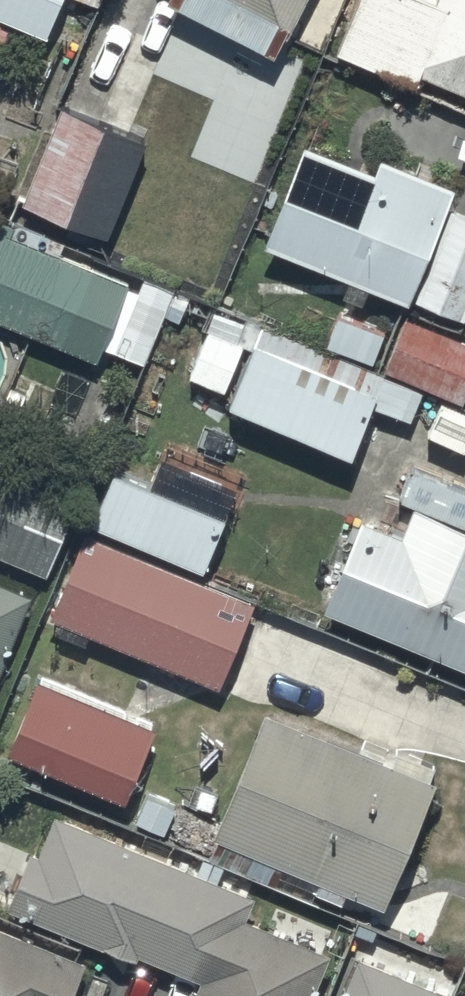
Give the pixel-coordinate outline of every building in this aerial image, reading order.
[(47,31),(61,0),(0,0),(0,11),(47,31)] [(282,47),(305,0),(183,0),(282,47)] [(338,46),(418,79),(422,68),(464,86),(464,0),(357,0),(338,46)] [(111,230),(145,135),(134,131),(165,44),(133,32),(103,117),(60,101),(25,199),(111,230)] [(266,236),(406,295),(409,289),(464,313),(464,204),(451,198),(457,184),(383,153),(379,164),(308,134),(266,236)] [(97,358),(130,277),(5,227),(9,217),(0,213),(0,319),(97,358)] [(175,285),(144,273),(115,347),(146,359),(175,285)] [(264,318),(231,395),(354,448),(388,367),(370,359),(384,325),(338,305),(322,342),(264,318)] [(388,361),(463,395),(464,392),(464,332),(405,308),(388,361)] [(245,339),(209,324),(191,371),(225,386),(245,339)] [(43,405),(24,443),(78,468),(95,430),(43,405)] [(0,468),(0,544),(49,565),(81,489),(5,456),(0,468)] [(115,462),(94,514),(204,561),(226,509),(213,503),(225,475),(192,461),(180,487),(115,462)] [(327,600),(464,658),(464,518),(415,497),(403,526),(363,509),(327,600)] [(90,527),(52,611),(222,681),(258,597),(90,527)] [(31,590),(0,577),(0,666),(31,590)] [(156,717),(38,671),(10,744),(128,790),(156,717)] [(267,704),(216,827),(219,828),(210,851),(340,906),(349,884),(386,899),(438,773),(433,771),(438,760),(394,742),(389,755),(267,704)] [(57,807),(41,846),(32,841),(7,901),(109,944),(110,941),(140,954),(142,949),(201,973),(192,995),(313,995),(333,947),(324,943),(329,931),(275,908),(269,921),(248,912),(258,890),(220,874),(225,863),(204,854),(199,866),(57,807)] [(0,919),(0,995),(70,995),(87,955),(0,919)] [(342,995),(457,995),(459,991),(361,950),(342,995)]
